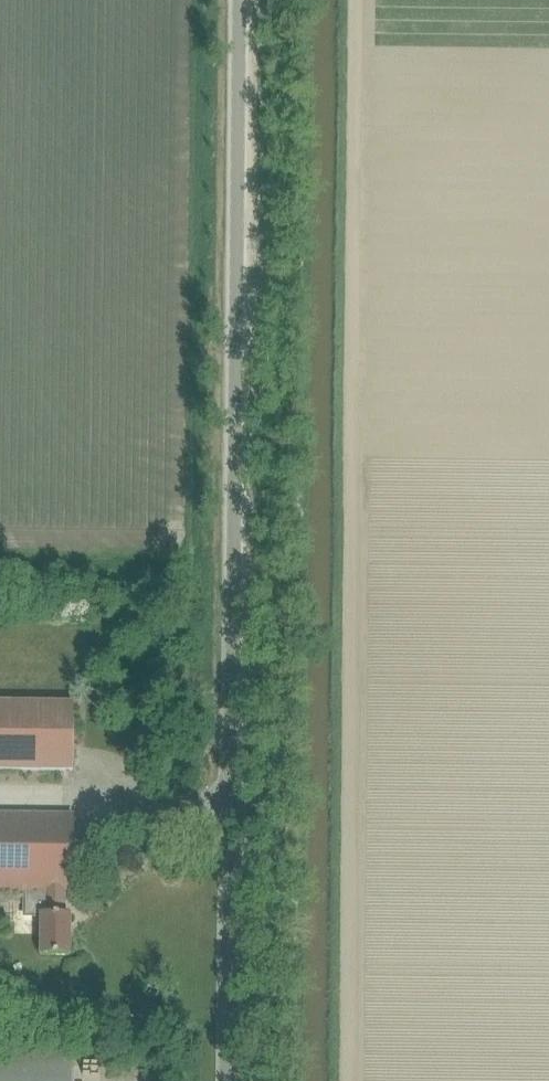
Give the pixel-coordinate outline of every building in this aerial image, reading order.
[(73,703),(0,703),(0,773),(72,773),(73,703)] [(72,894),(73,816),(0,815),(0,894),(26,894),(26,917),(41,917),(41,957),(70,957),(70,917),(66,916),(66,894),(72,894)] [(70,1059),(0,1058),(0,1080),(70,1080),(70,1059)]
